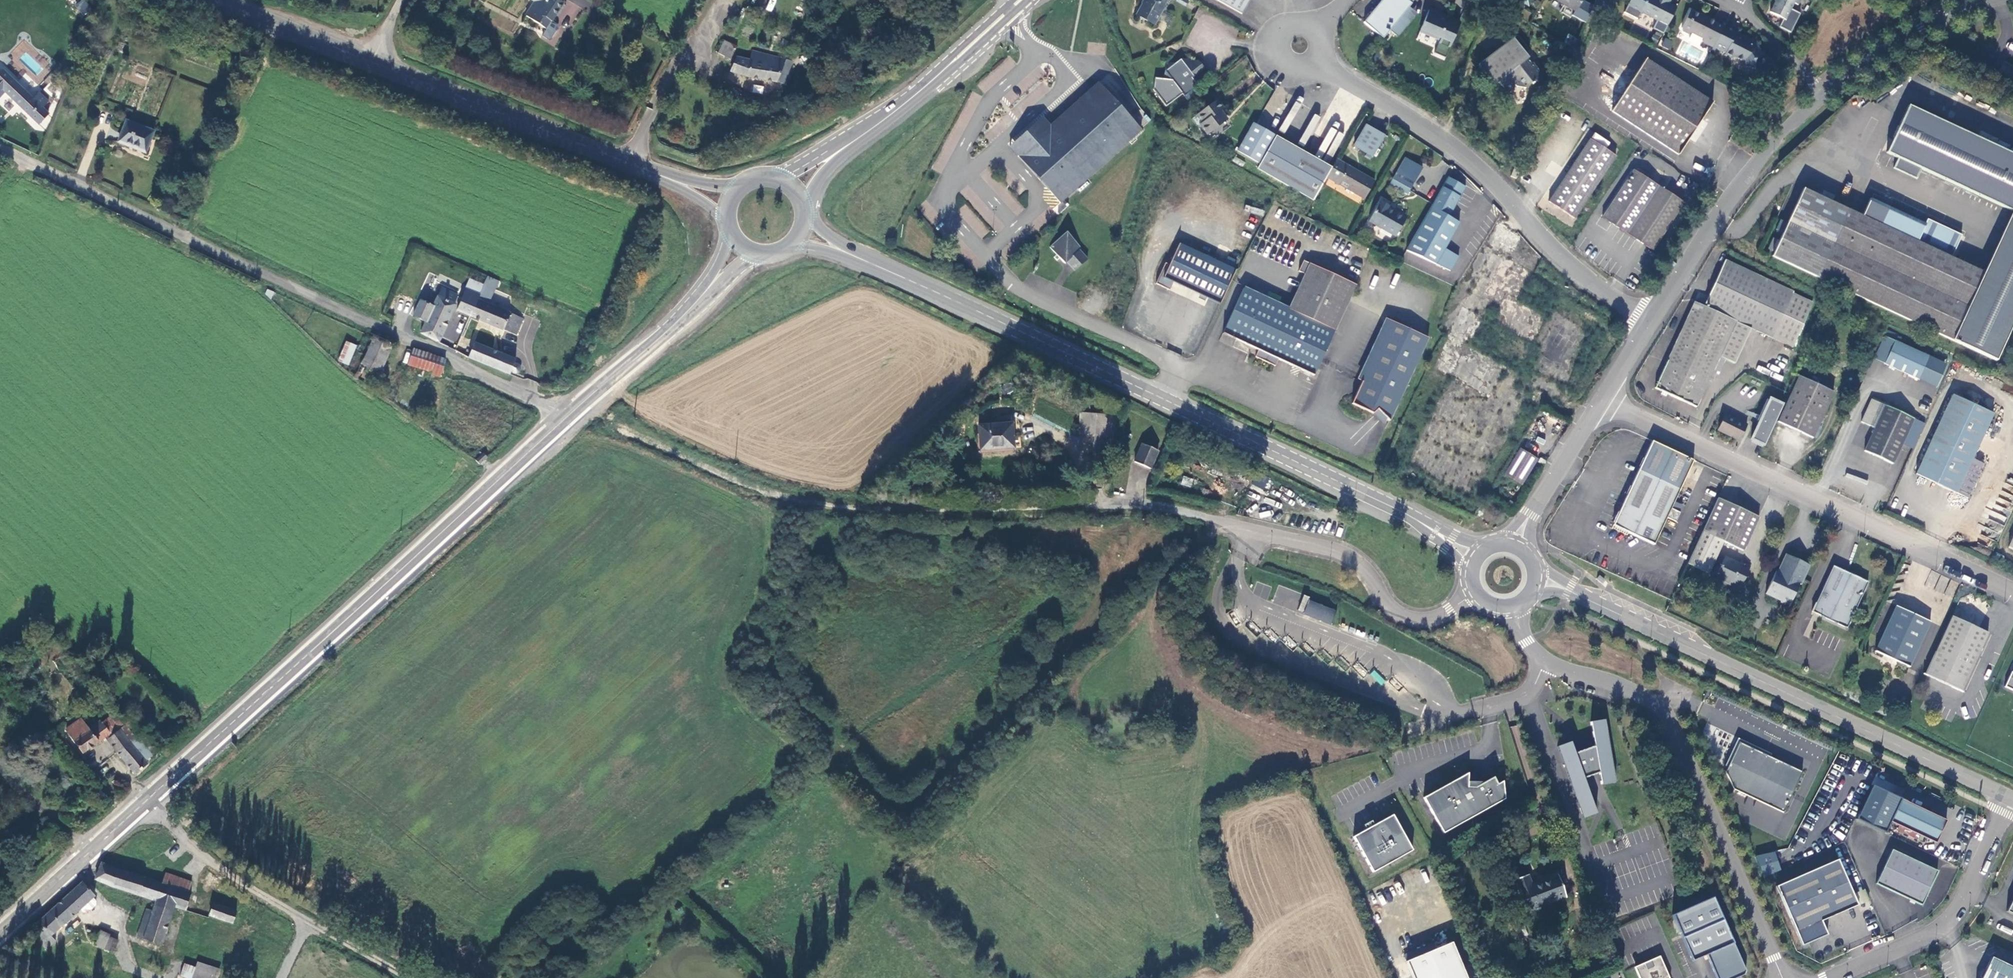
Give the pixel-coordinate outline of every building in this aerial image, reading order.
[(92,10),(85,0),(82,0),(75,5),(83,17),(92,10)] [(553,0),(526,0),(533,4),(525,18),(545,31),(561,5),(553,0)] [(1136,15),(1154,25),(1164,9),(1165,9),(1171,0),(1144,0),(1136,15)] [(1250,0),(1221,0),(1220,2),(1242,14),(1250,0)] [(1412,3),(1408,0),(1383,0),(1364,22),(1384,38),(1412,3)] [(1576,12),(1583,0),(1556,0),(1576,12)] [(1622,11),(1635,18),(1639,11),(1666,24),(1675,6),(1666,2),(1667,0),(1627,0),(1622,11)] [(1798,0),(1773,0),(1768,9),(1784,18),(1793,0),(1797,2),(1798,0)] [(1700,41),(1711,46),(1721,26),(1688,9),(1679,27),(1680,30),(1686,33),(1689,32),(1701,38),(1700,41)] [(1461,23),(1429,10),(1421,29),(1441,38),(1438,46),(1449,51),(1461,23)] [(1723,22),(1721,26),(1711,46),(1713,47),(1723,52),(1722,54),(1729,57),(1732,56),(1741,61),(1744,66),(1748,67),(1751,65),(1752,60),(1760,55),(1754,45),(1752,44),(1755,40),(1751,38),(1744,40),(1742,39),(1743,37),(1734,32),(1736,29),(1723,22)] [(1652,39),(1659,42),(1662,33),(1655,31),(1652,39)] [(1513,39),(1479,66),(1494,85),(1498,82),(1506,92),(1520,81),(1526,88),(1532,84),(1533,84),(1543,76),(1533,62),(1531,64),(1528,59),(1528,58),(1513,39)] [(726,41),(719,53),(731,59),(737,47),(726,41)] [(786,60),(754,51),(751,59),(739,57),(733,72),(751,78),(776,82),(786,60)] [(1183,96),(1198,85),(1193,78),(1204,69),(1198,60),(1180,59),(1174,63),(1166,63),(1164,78),(1155,78),(1154,89),(1165,105),(1181,94),(1183,96)] [(792,62),(786,60),(776,82),(784,84),(792,62)] [(1715,105),(1648,60),(1614,112),(1680,157),(1715,105)] [(2,72),(0,75),(0,82),(3,85),(9,79),(2,72)] [(752,91),(762,93),(764,86),(753,84),(752,91)] [(14,101),(39,124),(48,115),(41,109),(32,100),(17,86),(12,91),(18,97),(14,101)] [(1019,156),(1059,205),(1141,133),(1098,86),(1052,127),(1020,155),(1019,156)] [(8,95),(14,101),(18,97),(12,91),(8,95)] [(38,94),(32,100),(41,109),(47,103),(38,94)] [(1217,101),(1192,119),(1198,126),(1200,124),(1208,134),(1227,120),(1223,115),(1226,113),(1217,101)] [(1886,153),(1898,159),(1893,169),(1917,180),(1921,170),(2012,213),(2012,211),(2012,156),(1909,106),(1886,153)] [(1012,146),(1020,155),(1052,127),(1044,117),(1021,139),(1012,146)] [(145,151),(152,134),(125,123),(119,140),(145,151)] [(1276,136),(1256,125),(1253,124),(1238,152),(1260,164),(1276,137),(1276,136)] [(1373,157),(1385,136),(1366,125),(1354,146),(1373,157)] [(1269,176),(1287,143),(1276,137),(1260,164),(1257,169),(1269,176)] [(1574,219),(1616,157),(1590,139),(1549,201),(1574,219)] [(1302,151),(1287,143),(1269,176),(1313,201),(1327,177),(1330,173),(1300,156),(1302,151)] [(1332,168),(1302,151),(1300,156),(1330,173),(1332,168)] [(1408,195),(1423,168),(1405,158),(1390,185),(1408,195)] [(1348,166),(1337,160),(1332,168),(1330,173),(1327,177),(1365,199),(1375,182),(1366,177),(1366,178),(1347,167),(1348,166)] [(1642,176),(1634,170),(1602,218),(1652,251),(1684,203),(1651,181),(1642,176)] [(1645,172),(1642,176),(1651,181),(1653,178),(1645,172)] [(1465,187),(1448,177),(1407,251),(1451,271),(1459,257),(1445,249),(1460,223),(1449,217),(1465,187)] [(1954,343),(1986,275),(1983,274),(1965,265),(1954,260),(1951,259),(1961,237),(1927,221),(1925,225),(1871,200),(1862,217),(1803,190),(1779,241),(1773,253),(1772,257),(1954,343)] [(1396,236),(1406,219),(1390,209),(1391,207),(1381,202),(1370,221),(1396,236)] [(1407,217),(1391,207),(1390,209),(1406,219),(1407,217)] [(1986,275),(1954,343),(1994,362),(2012,323),(2012,211),(2012,213),(1983,274),(1986,275)] [(977,232),(982,237),(989,231),(983,226),(977,232)] [(1065,235),(1048,249),(1064,267),(1065,265),(1072,273),(1086,262),(1080,254),(1081,253),(1065,235)] [(1773,253),(1779,241),(1773,238),(1767,249),(1773,253)] [(1166,263),(1156,284),(1170,291),(1174,283),(1220,304),(1237,270),(1180,244),(1170,265),(1166,263)] [(1957,255),(1954,260),(1965,265),(1967,259),(1957,255)] [(1720,357),(1729,361),(1767,278),(1725,260),(1708,297),(1704,306),(1695,302),(1655,388),(1696,407),(1720,357)] [(1356,285),(1304,261),(1299,272),(1306,275),(1290,310),(1244,289),(1223,334),(1259,351),(1256,357),(1276,367),(1279,360),(1314,376),(1356,285)] [(1795,291),(1767,278),(1729,361),(1736,363),(1752,328),(1793,347),(1814,303),(1794,294),(1795,291)] [(425,324),(420,334),(438,343),(455,306),(454,305),(457,298),(441,291),(433,308),(419,302),(413,318),(425,324)] [(458,311),(470,316),(478,297),(467,292),(458,311)] [(1699,293),(1695,302),(1704,306),(1708,297),(1699,293)] [(470,316),(514,337),(522,321),(478,301),(480,298),(478,297),(470,316)] [(1429,338),(1391,321),(1352,404),(1374,414),(1378,410),(1390,422),(1429,338)] [(444,336),(456,341),(462,327),(450,322),(444,336)] [(474,339),(466,357),(508,378),(511,373),(514,373),(517,373),(519,370),(520,368),(520,366),(518,363),(516,362),(518,358),(510,355),(509,358),(485,348),(487,344),(474,339)] [(349,365),(357,344),(346,340),(338,361),(349,365)] [(390,350),(372,342),(355,378),(373,386),(390,350)] [(1895,342),(1885,365),(1919,380),(1929,357),(1895,342)] [(439,377),(444,361),(413,350),(408,365),(430,373),(430,374),(439,377)] [(1798,377),(1777,423),(1812,439),(1834,393),(1798,377)] [(1992,416),(1951,397),(1915,477),(1967,501),(1983,467),(1971,461),(1992,416)] [(1751,441),(1764,446),(1783,405),(1770,400),(1751,441)] [(1865,452),(1894,465),(1904,442),(1914,419),(1872,400),(1862,423),(1875,429),(1865,452)] [(1078,434),(1094,435),(1095,415),(1079,414),(1078,434)] [(1109,416),(1095,415),(1094,435),(1093,443),(1107,444),(1108,435),(1109,416)] [(1750,425),(1729,416),(1727,418),(1725,417),(1719,431),(1743,441),(1750,425)] [(1925,424),(1914,419),(1904,442),(1914,447),(1925,424)] [(1012,424),(978,426),(980,452),(1014,449),(1012,424)] [(1144,443),(1134,460),(1150,468),(1159,451),(1144,443)] [(1692,462),(1652,443),(1611,530),(1627,537),(1629,534),(1652,546),(1666,518),(1675,522),(1679,513),(1670,509),(1692,462)] [(1538,460),(1521,449),(1505,475),(1522,485),(1538,460)] [(479,464),(486,458),(483,454),(476,460),(479,464)] [(1757,517),(1717,498),(1686,564),(1707,573),(1722,542),(1742,551),(1757,517)] [(1810,567),(1805,564),(1803,567),(1795,563),(1796,560),(1786,556),(1778,572),(1776,572),(1766,594),(1790,606),(1800,585),(1801,586),(1810,567)] [(1723,557),(1714,577),(1730,584),(1730,582),(1740,586),(1749,567),(1739,563),(1738,566),(1732,563),(1733,562),(1723,557)] [(1833,569),(1811,615),(1846,631),(1868,585),(1833,569)] [(1335,613),(1307,602),(1302,614),(1331,625),(1335,613)] [(1930,625),(1897,610),(1876,656),(1910,671),(1930,625)] [(1951,620),(1926,678),(1962,694),(1988,636),(1976,631),(1951,620)] [(2012,693),(2012,674),(2011,674),(2004,689),(2012,693)] [(109,734),(111,738),(118,732),(124,728),(115,715),(102,724),(109,734)] [(91,732),(82,720),(73,727),(74,729),(68,734),(82,754),(109,734),(102,724),(91,732)] [(1591,725),(1595,748),(1586,752),(1575,755),(1569,744),(1557,750),(1584,821),(1597,817),(1585,778),(1599,773),(1602,788),(1615,784),(1605,722),(1591,725)] [(135,741),(124,728),(118,732),(129,746),(135,741)] [(106,741),(117,755),(129,746),(118,732),(111,738),(106,741)] [(143,763),(151,758),(137,740),(135,741),(129,746),(117,755),(133,775),(145,766),(143,763)] [(1725,772),(1733,789),(1783,813),(1802,772),(1739,742),(1725,772)] [(1493,777),(1476,787),(1468,787),(1468,773),(1447,785),(1423,798),(1443,833),(1505,799),(1503,781),(1497,784),(1493,777)] [(124,787),(118,781),(113,786),(118,792),(124,787)] [(106,800),(98,792),(91,798),(99,806),(106,800)] [(1946,821),(1901,799),(1890,822),(1935,844),(1946,821)] [(1353,837),(1373,872),(1412,851),(1393,815),(1374,825),(1371,821),(1363,825),(1366,830),(1353,837)] [(1774,850),(1756,857),(1763,877),(1782,870),(1774,850)] [(1891,850),(1875,884),(1921,906),(1937,872),(1891,850)] [(1776,886),(1801,946),(1827,935),(1821,921),(1857,906),(1837,860),(1776,886)] [(163,884),(101,866),(95,880),(157,901),(153,912),(147,910),(137,937),(162,944),(175,907),(186,910),(192,892),(188,892),(192,883),(166,875),(163,884)] [(1513,881),(1525,912),(1566,896),(1558,875),(1531,885),(1528,875),(1513,881)] [(41,941),(48,947),(54,942),(50,938),(83,910),(92,901),(94,899),(81,886),(38,925),(47,935),(41,941)] [(1671,915),(1692,962),(1706,955),(1716,977),(1737,977),(1744,975),(1745,971),(1713,897),(1671,915)] [(94,904),(92,901),(83,910),(85,912),(89,913),(95,909),(94,904)] [(214,906),(209,918),(232,925),(237,912),(214,906)] [(102,933),(96,944),(113,952),(118,942),(111,939),(112,937),(102,933)] [(1406,962),(1413,977),(1467,977),(1452,942),(1406,962)] [(1659,956),(1634,967),(1639,977),(1669,977),(1659,956)] [(1981,977),(2012,977),(2012,968),(1991,957),(1981,977)] [(184,966),(180,977),(181,977),(217,977),(217,975),(196,968),(196,969),(185,965),(184,966)]
